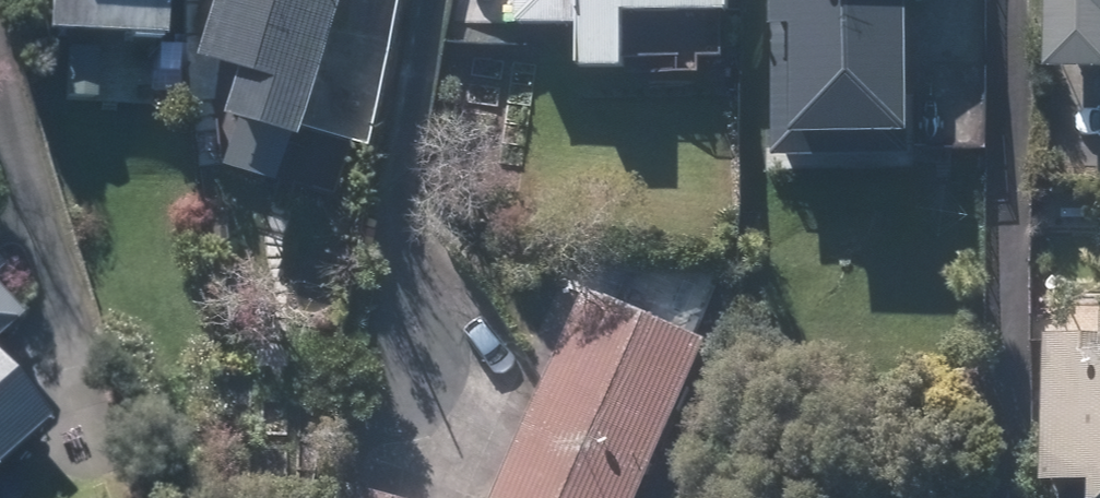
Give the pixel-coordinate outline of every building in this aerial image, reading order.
[(57,26),(176,27),(177,0),(58,0),(57,26)] [(358,0),(234,0),(222,51),(263,61),(251,112),(327,131),(358,0)] [(515,15),(596,16),(595,56),(634,57),(635,0),(516,0),(515,15)] [(817,121),(925,119),(923,0),(788,0),(788,23),(815,23),(817,121)] [(1060,8),(1066,8),(1065,61),(1099,61),(1099,0),(1060,0),(1060,8)] [(10,259),(0,248),(0,268),(10,259)] [(31,304),(0,270),(0,332),(31,304)] [(720,334),(595,285),(512,495),(520,497),(655,497),(720,334)] [(1053,328),(1052,471),(1099,472),(1099,329),(1053,328)] [(58,407),(0,343),(0,459),(58,407)] [(355,481),(351,497),(424,497),(355,481)]
